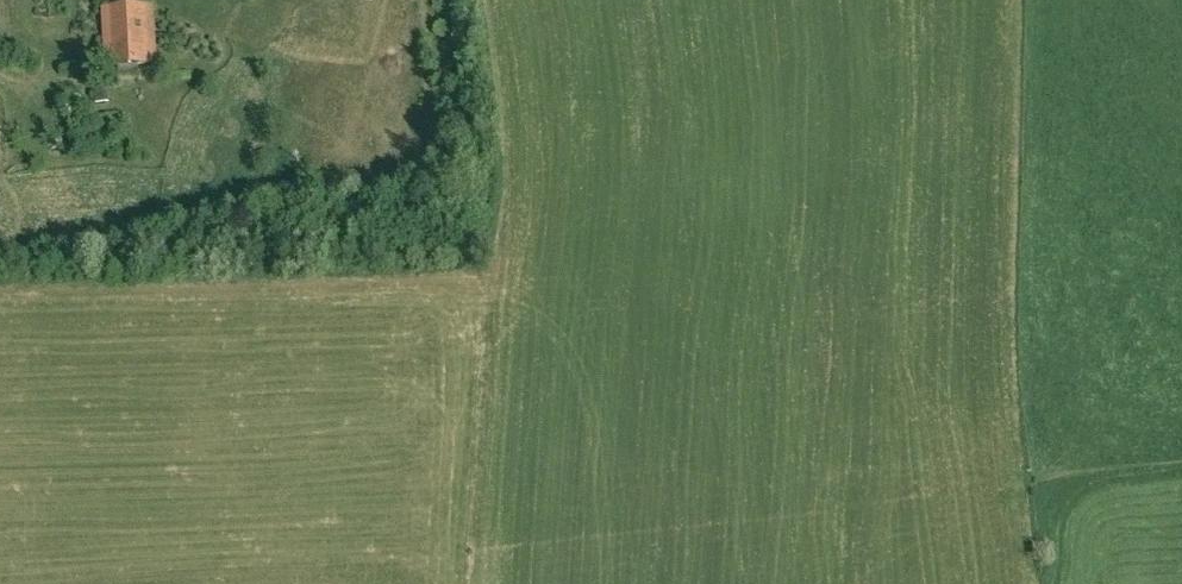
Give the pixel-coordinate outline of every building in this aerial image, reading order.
[(113,68),(154,66),(151,8),(110,10),(113,68)]
